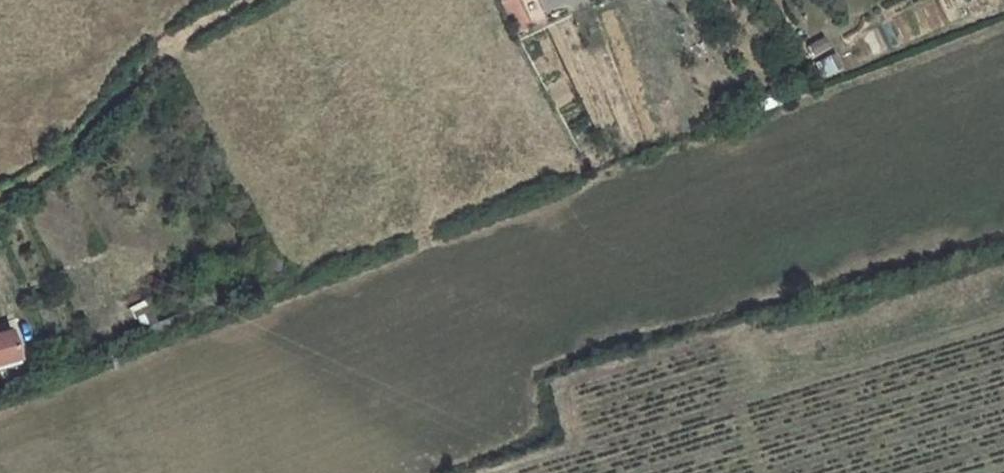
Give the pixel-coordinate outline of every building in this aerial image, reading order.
[(529,28),(543,22),(533,1),(534,0),(516,0),(529,28)] [(813,56),(826,49),(821,40),(808,47),(813,56)] [(822,79),(835,72),(827,57),(814,64),(822,79)] [(152,309),(147,300),(128,310),(134,320),(152,309)] [(143,341),(169,331),(166,321),(140,331),(143,341)] [(13,361),(6,335),(0,337),(0,365),(13,361)]
